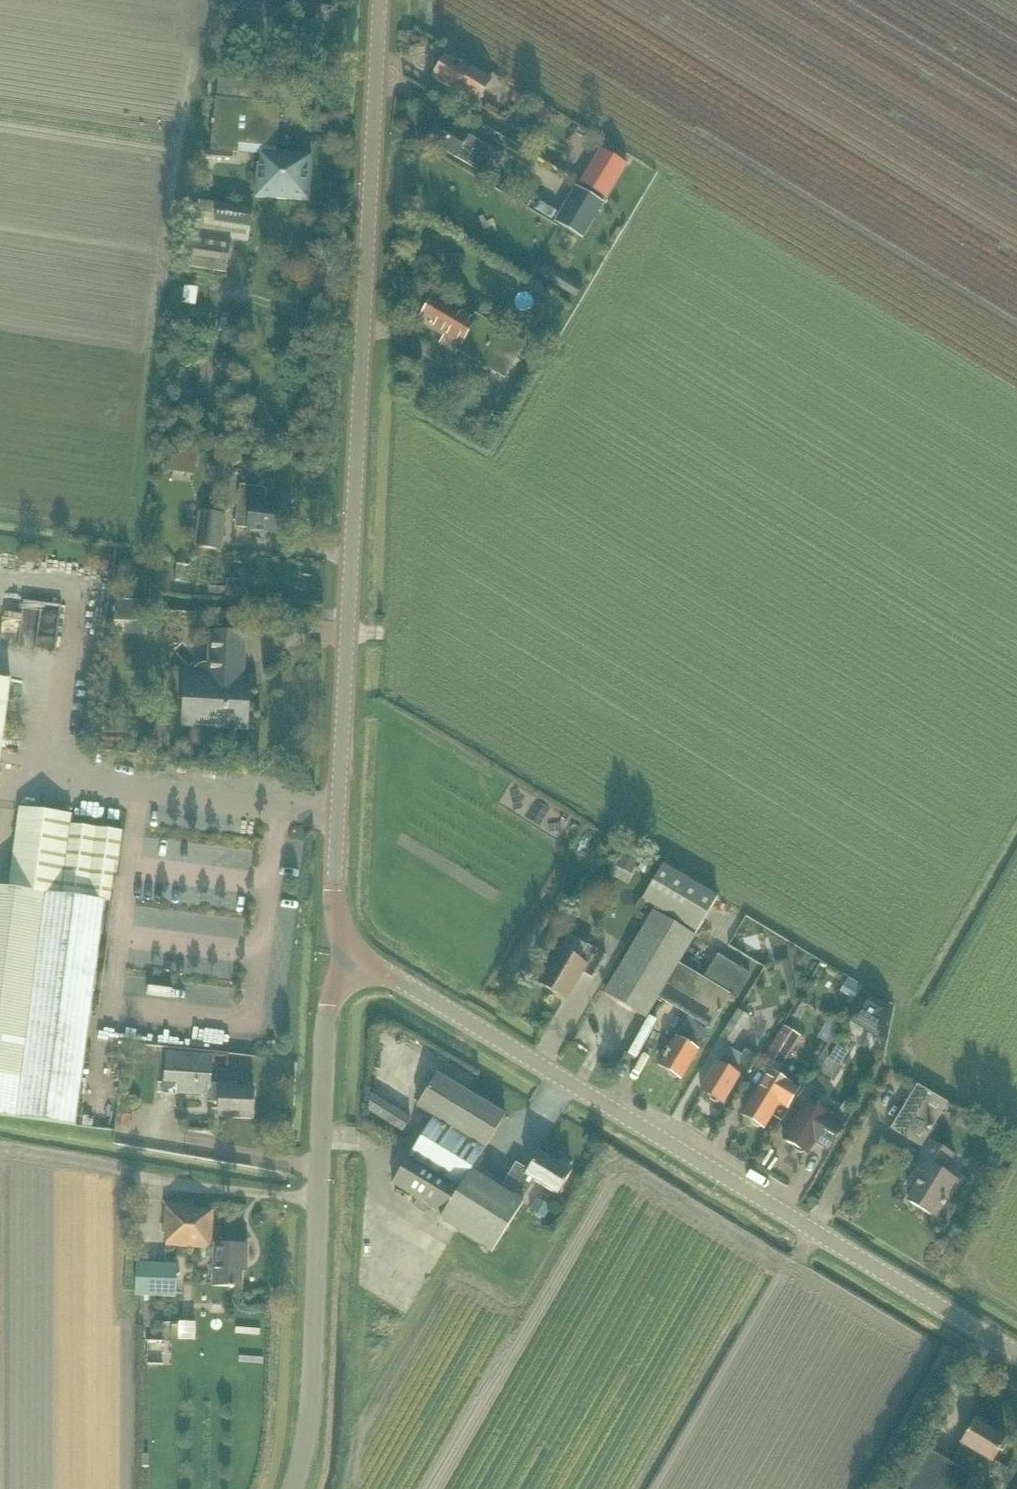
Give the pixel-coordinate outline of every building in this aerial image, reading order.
[(448,54),(433,78),(478,104),(492,80),(474,68),(472,70),(448,54)] [(282,104),(255,102),(256,81),(219,77),(217,98),(216,98),(212,152),(259,154),(259,164),(258,164),(255,198),(310,202),(313,154),(277,151),(282,104)] [(515,91),(510,100),(522,107),(527,98),(515,91)] [(542,106),(536,115),(547,122),(553,112),(542,106)] [(492,148),(470,135),(471,134),(443,118),(428,142),(478,172),(492,148)] [(497,156),(511,167),(520,154),(506,144),(497,156)] [(628,165),(602,149),(581,183),(607,199),(628,165)] [(584,239),(605,204),(576,186),(555,222),(584,239)] [(525,189),(518,201),(529,208),(536,196),(525,189)] [(249,242),(255,209),(200,200),(194,232),(195,233),(190,268),(227,274),(232,241),(249,243),(249,242)] [(457,355),(459,351),(495,373),(484,392),(513,410),(545,355),(476,314),(473,319),(463,313),(464,311),(434,294),(418,322),(444,337),(440,345),(457,355)] [(593,342),(602,341),(599,322),(590,323),(593,342)] [(266,506),(266,504),(267,489),(241,485),(236,527),(248,529),(248,528),(279,532),(282,508),(266,506)] [(200,512),(196,547),(223,551),(227,515),(200,512)] [(210,596),(249,597),(249,589),(241,589),(242,580),(227,579),(226,587),(210,586),(210,596)] [(248,632),(235,631),(236,614),(218,613),(217,627),(224,627),(225,620),(229,620),(228,631),(210,630),(208,663),(203,663),(199,665),(195,669),(193,675),(185,675),(181,728),(249,731),(252,679),(245,679),(248,632)] [(65,629),(50,629),(51,649),(66,648),(65,629)] [(108,649),(111,637),(97,634),(94,645),(108,649)] [(13,680),(0,679),(0,778),(13,680)] [(0,886),(0,1115),(77,1126),(106,900),(115,901),(124,831),(72,824),(74,814),(19,806),(9,887),(0,886)] [(621,843),(609,846),(611,853),(623,850),(621,843)] [(700,1051),(712,1030),(732,996),(738,1000),(753,975),(719,954),(704,978),(680,964),(697,936),(695,935),(719,897),(665,864),(643,901),(655,908),(605,993),(647,1019),(659,998),(689,1016),(683,1025),(684,1026),(677,1037),(676,1036),(659,1065),(682,1079),(700,1051)] [(597,918),(609,913),(604,900),(592,906),(597,918)] [(607,957),(588,945),(571,934),(562,947),(561,946),(538,984),(568,1001),(584,973),(594,979),(607,957)] [(850,978),(844,988),(858,997),(864,987),(850,978)] [(182,991),(182,981),(155,979),(155,989),(182,991)] [(848,1019),(885,1041),(890,1007),(865,992),(848,1019)] [(734,1044),(751,1017),(740,1010),(723,1036),(734,1044)] [(152,1037),(182,1038),(183,1028),(152,1027),(152,1037)] [(778,1073),(793,1049),(801,1037),(786,1027),(778,1039),(777,1039),(762,1062),(778,1073)] [(758,1057),(746,1050),(743,1056),(730,1047),(720,1062),(717,1060),(700,1090),(710,1096),(710,1099),(717,1103),(721,1101),(724,1103),(741,1075),(745,1079),(758,1057)] [(235,1082),(212,1081),(214,1055),(167,1051),(164,1093),(209,1096),(209,1103),(220,1103),(218,1116),(255,1117),(256,1090),(235,1089),(235,1082)] [(421,1084),(428,1065),(407,1057),(400,1077),(421,1084)] [(752,1123),(759,1127),(762,1126),(765,1128),(780,1104),(788,1110),(801,1089),(770,1070),(743,1115),(752,1120),(752,1123)] [(560,1165),(539,1152),(529,1170),(517,1163),(502,1187),(473,1170),(508,1115),(439,1073),(417,1107),(434,1118),(392,1184),(418,1200),(414,1206),(426,1213),(429,1206),(443,1215),(441,1219),(493,1252),(525,1202),(524,1201),(534,1182),(558,1196),(572,1173),(569,1171),(571,1168),(562,1162),(560,1165)] [(923,1148),(949,1104),(950,1103),(918,1084),(892,1129),(923,1148)] [(373,1093),(370,1110),(403,1132),(411,1119),(373,1093)] [(821,1099),(811,1093),(782,1140),(793,1146),(793,1149),(800,1153),(803,1152),(807,1154),(815,1142),(828,1150),(844,1126),(815,1108),(821,1099)] [(99,1124),(119,1123),(118,1102),(98,1103),(99,1124)] [(122,1116),(122,1125),(130,1126),(131,1116),(122,1116)] [(938,1217),(960,1181),(945,1172),(955,1154),(930,1139),(915,1165),(926,1173),(909,1201),(938,1217)] [(538,1198),(527,1217),(531,1219),(535,1213),(545,1219),(552,1207),(538,1198)] [(166,1202),(163,1232),(167,1233),(167,1245),(208,1247),(212,1248),(214,1209),(191,1208),(191,1204),(166,1202)] [(208,1247),(207,1257),(213,1258),(212,1286),(228,1286),(228,1287),(233,1288),(233,1286),(242,1287),(243,1272),(243,1262),(247,1262),(248,1244),(214,1243),(214,1248),(212,1248),(208,1247)] [(179,1264),(137,1262),(136,1296),(177,1297),(179,1264)] [(180,1323),(180,1339),(197,1340),(197,1324),(180,1323)] [(1007,1440),(975,1420),(960,1444),(963,1446),(952,1463),(929,1449),(904,1488),(966,1488),(974,1476),(967,1472),(977,1454),(993,1464),(1007,1440)]
